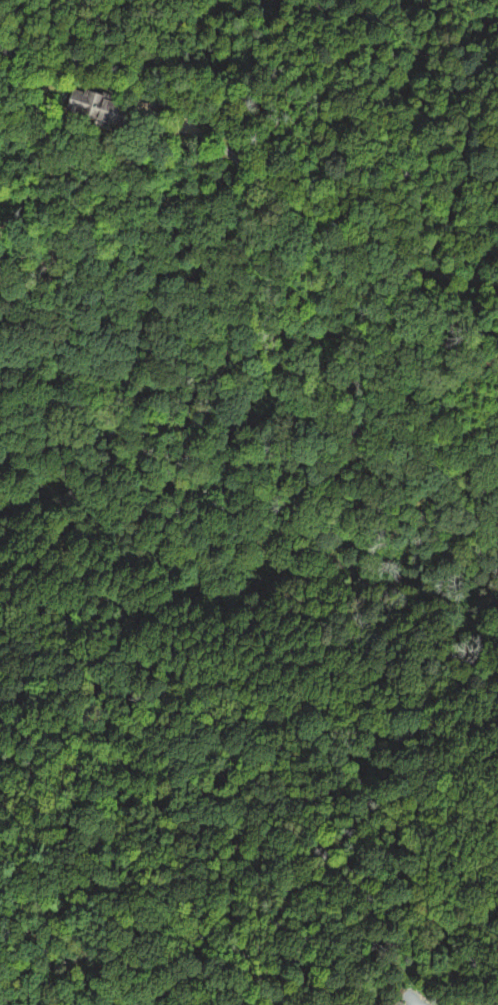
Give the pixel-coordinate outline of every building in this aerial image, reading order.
[(107,101),(59,93),(55,118),(103,125),(107,101)]
